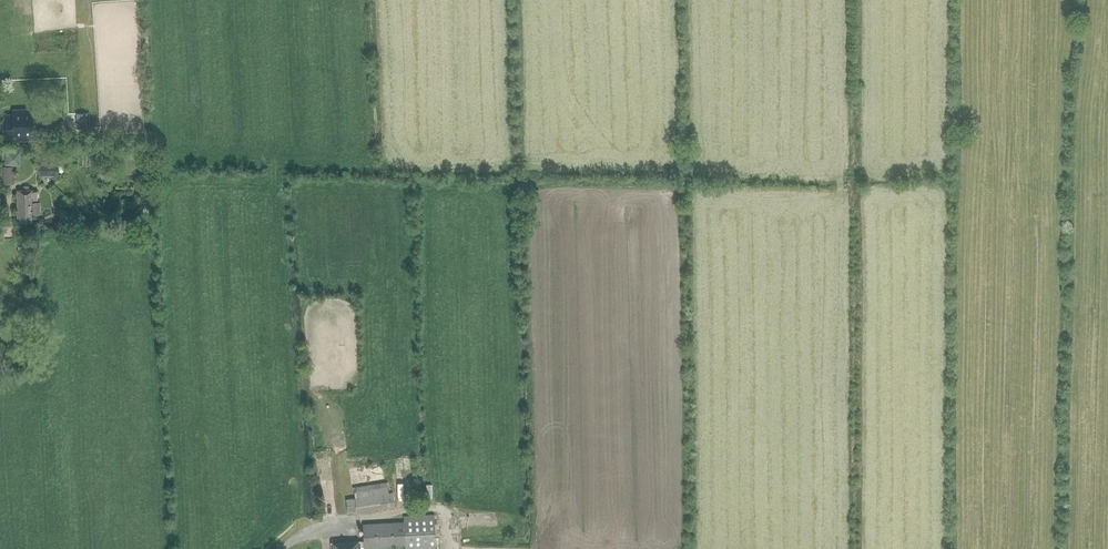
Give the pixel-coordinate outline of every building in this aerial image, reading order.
[(41,118),(41,112),(32,112),(32,114),(19,114),(19,117),(6,118),(7,131),(10,130),(10,137),(19,136),(19,134),(33,133),(32,118),(41,118)] [(76,114),(76,129),(87,129),(87,114),(76,114)] [(64,136),(63,127),(69,126),(69,122),(43,123),(43,137),(64,136)] [(21,151),(4,150),(3,165),(21,166),(21,151)] [(57,175),(57,164),(40,164),(40,175),(57,175)] [(11,167),(3,168),(3,183),(10,184),(11,167)] [(20,191),(20,196),(19,218),(22,218),(22,222),(33,222),(33,213),(40,213),(40,202),(38,201),(38,191),(30,191),(30,186),(23,186),(23,191),(20,191)] [(394,507),(392,493),(389,493),(387,482),(354,486),(355,497),(346,498),(347,512),(356,511),(394,507)] [(404,517),(404,523),(363,525),(364,542),(332,543),(332,548),(360,548),(388,547),(388,548),(393,548),(406,547),(406,548),(436,548),(434,516),(404,517)]
